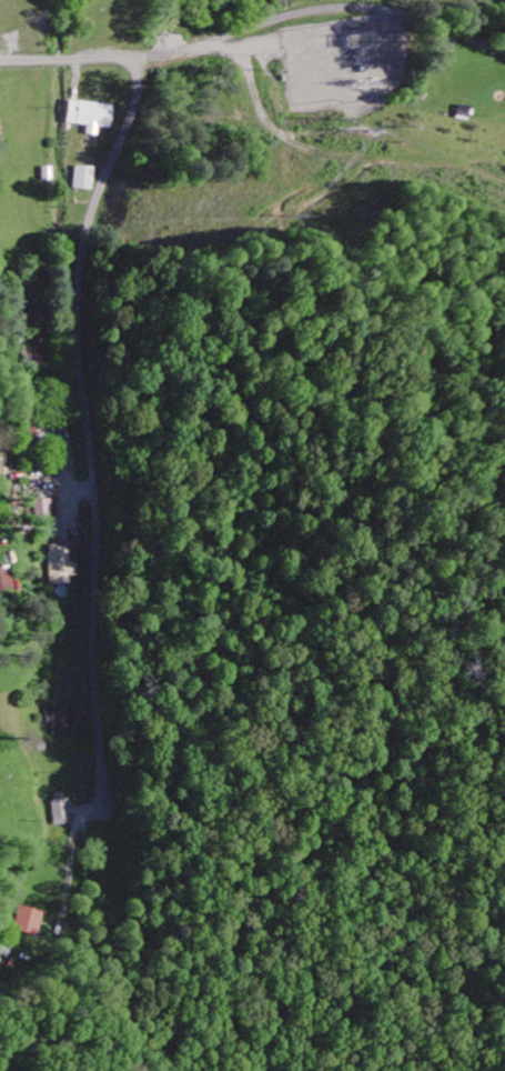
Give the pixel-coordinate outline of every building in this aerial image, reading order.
[(66,126),(87,128),(86,137),(97,138),(98,130),(111,131),(113,107),(68,103),(66,126)] [(52,169),(41,170),(42,184),(53,183),(52,169)] [(74,191),(95,192),(95,169),(75,169),(74,191)] [(35,518),(53,517),(52,501),(34,502),(35,518)] [(48,550),(49,587),(69,586),(69,578),(77,578),(77,563),(69,563),(68,550),(48,550)] [(52,709),(52,737),(74,736),(73,709),(52,709)] [(51,801),(52,826),(69,826),(67,801),(51,801)] [(37,937),(41,912),(20,909),(16,933),(37,937)]
